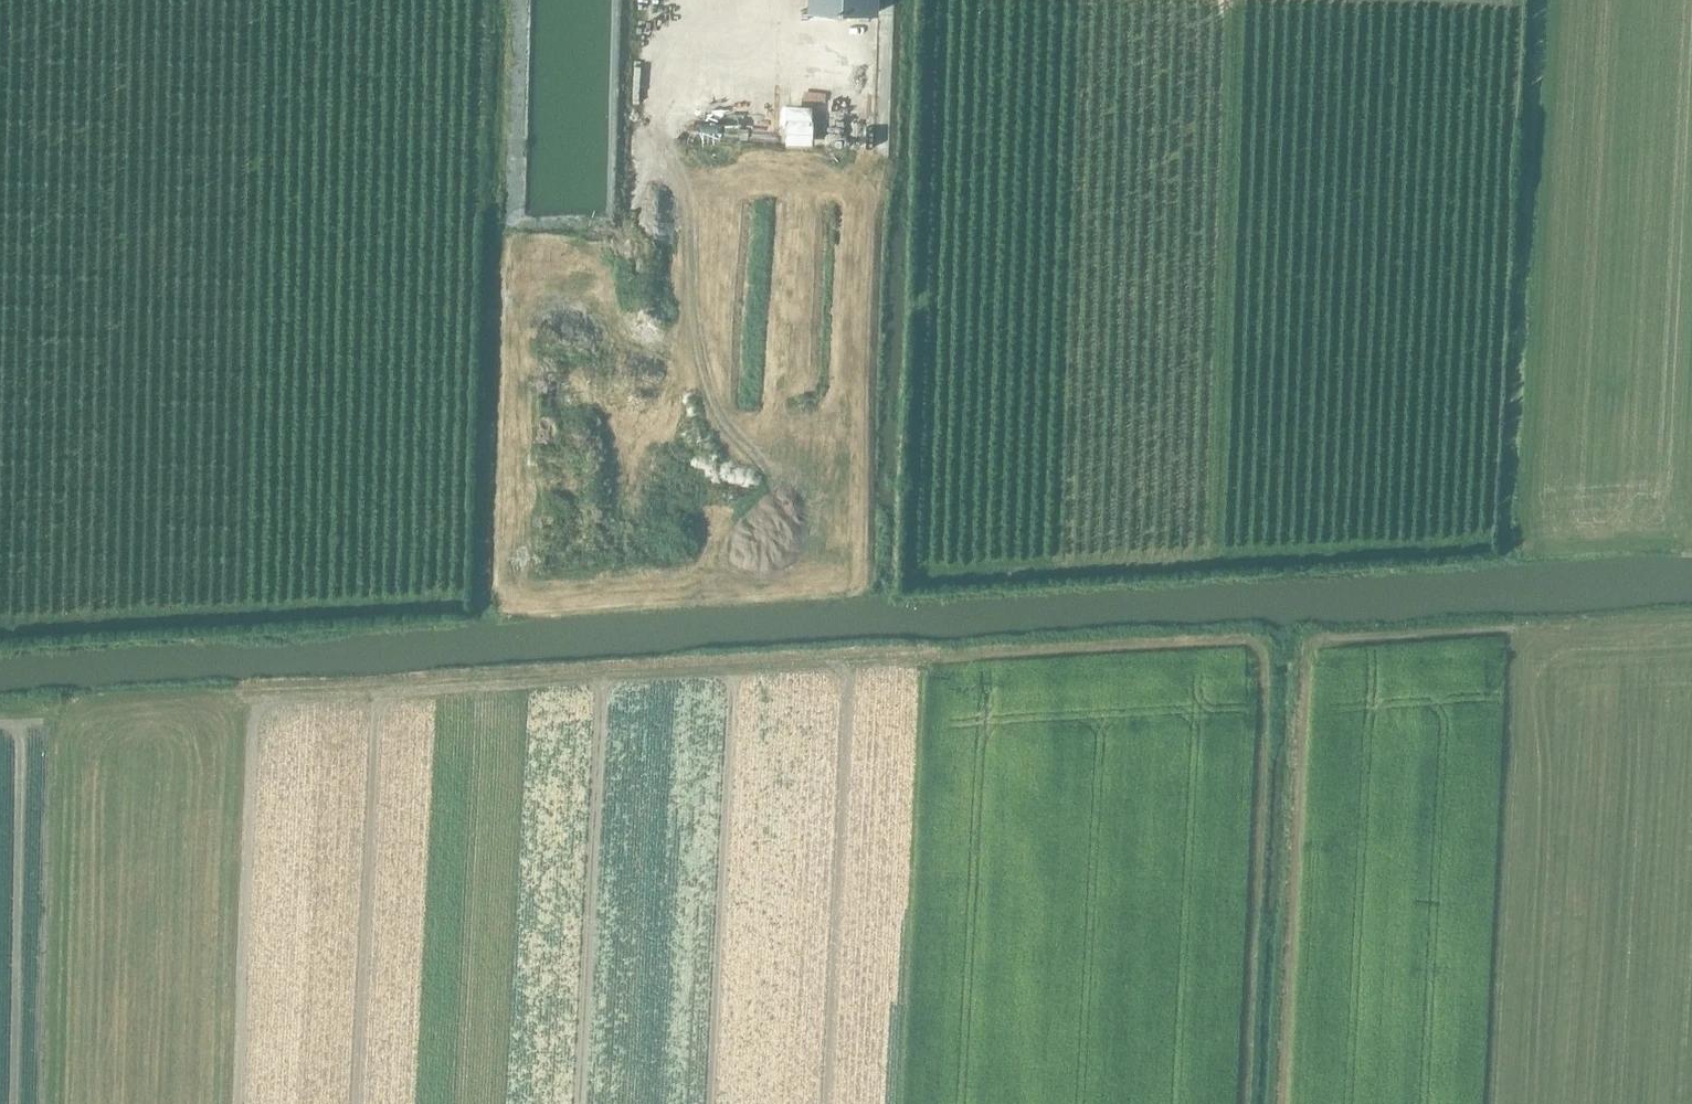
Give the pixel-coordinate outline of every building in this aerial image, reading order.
[(813,11),(828,12),(848,12),(876,13),(877,0),(813,0),(813,11)] [(791,137),(804,137),(805,118),(791,117),(791,137)]
